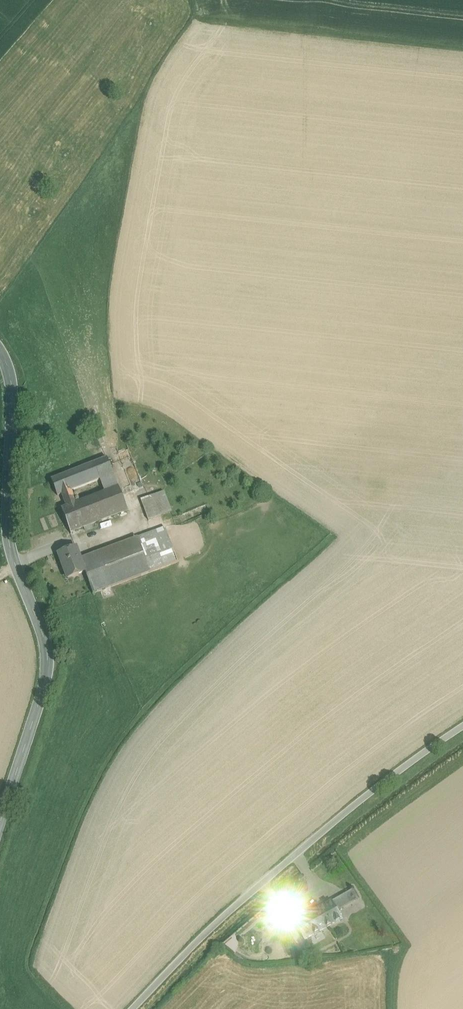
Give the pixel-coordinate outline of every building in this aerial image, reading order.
[(107,459),(51,480),(58,496),(62,495),(71,491),(100,480),(113,475),(107,459)] [(113,475),(100,480),(105,494),(119,488),(113,475)] [(67,508),(62,510),(71,535),(72,534),(72,533),(127,511),(119,488),(105,494),(76,505),(67,508)] [(71,491),(62,495),(67,508),(76,505),(71,491)] [(166,492),(152,497),(160,517),(173,513),(166,492)] [(152,497),(141,501),(148,521),(160,517),(152,497)] [(165,528),(138,538),(142,549),(150,573),(178,563),(165,528)] [(138,538),(80,559),(84,571),(142,549),(138,538)] [(76,548),(59,555),(68,580),(79,576),(78,575),(85,572),(84,571),(80,559),(76,548)] [(142,549),(84,571),(85,572),(93,594),(150,573),(142,549)] [(352,890),(344,895),(349,904),(358,899),(352,890)] [(308,915),(297,895),(283,903),(283,904),(277,907),(278,910),(276,911),(280,918),(282,917),(284,920),(291,916),(304,940),(341,920),(338,913),(324,921),(317,909),(308,915)] [(336,910),(349,904),(344,895),(331,902),(336,910)] [(331,902),(317,909),(324,921),(338,913),(336,910),(331,902)]
